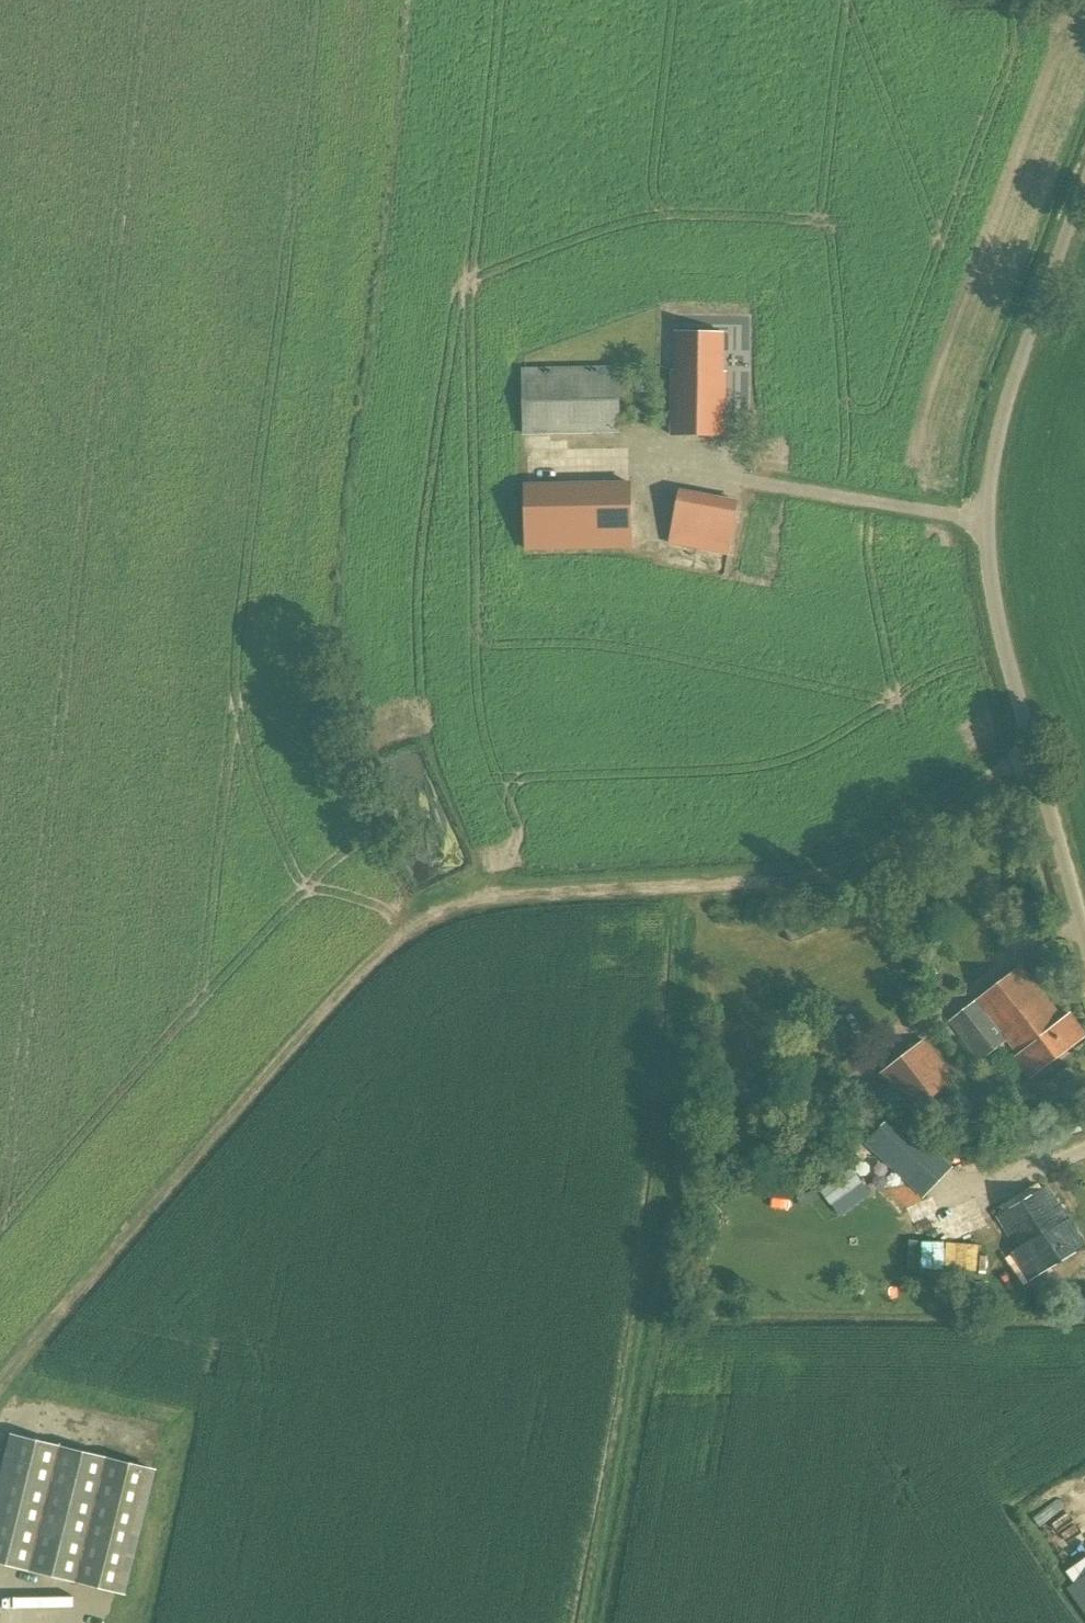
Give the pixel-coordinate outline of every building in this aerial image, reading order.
[(672,370),(671,434),(725,435),(726,372),(723,372),(724,350),(728,350),(729,334),(724,334),(724,333),(676,332),(675,370),(672,370)] [(522,368),(523,435),(621,432),(620,366),(522,368)] [(573,483),(524,485),(526,554),(637,550),(637,541),(635,482),(573,483)] [(668,544),(729,555),(740,499),(679,488),(668,544)] [(949,1021),(980,1061),(1007,1040),(1018,1054),(1014,1057),(1030,1078),(1084,1036),(1084,1033),(1069,1013),(1063,1018),(1021,965),(949,1021)] [(879,1073),(908,1112),(955,1078),(926,1039),(879,1073)] [(853,1053),(832,1068),(850,1093),(855,1089),(853,1086),(869,1074),(853,1053)] [(821,1068),(815,1057),(802,1063),(808,1075),(821,1068)] [(855,1133),(921,1197),(951,1166),(886,1102),(855,1133)] [(948,1116),(934,1126),(940,1135),(955,1126),(948,1116)] [(1017,1249),(1012,1252),(1030,1281),(1084,1247),(1084,1246),(1047,1184),(996,1216),(1017,1249)] [(114,1589),(144,1467),(2,1433),(0,1439),(0,1562),(114,1589)] [(1033,1518),(1023,1526),(1084,1614),(1084,1509),(1057,1502),(1047,1488),(1023,1505),(1033,1518)]
